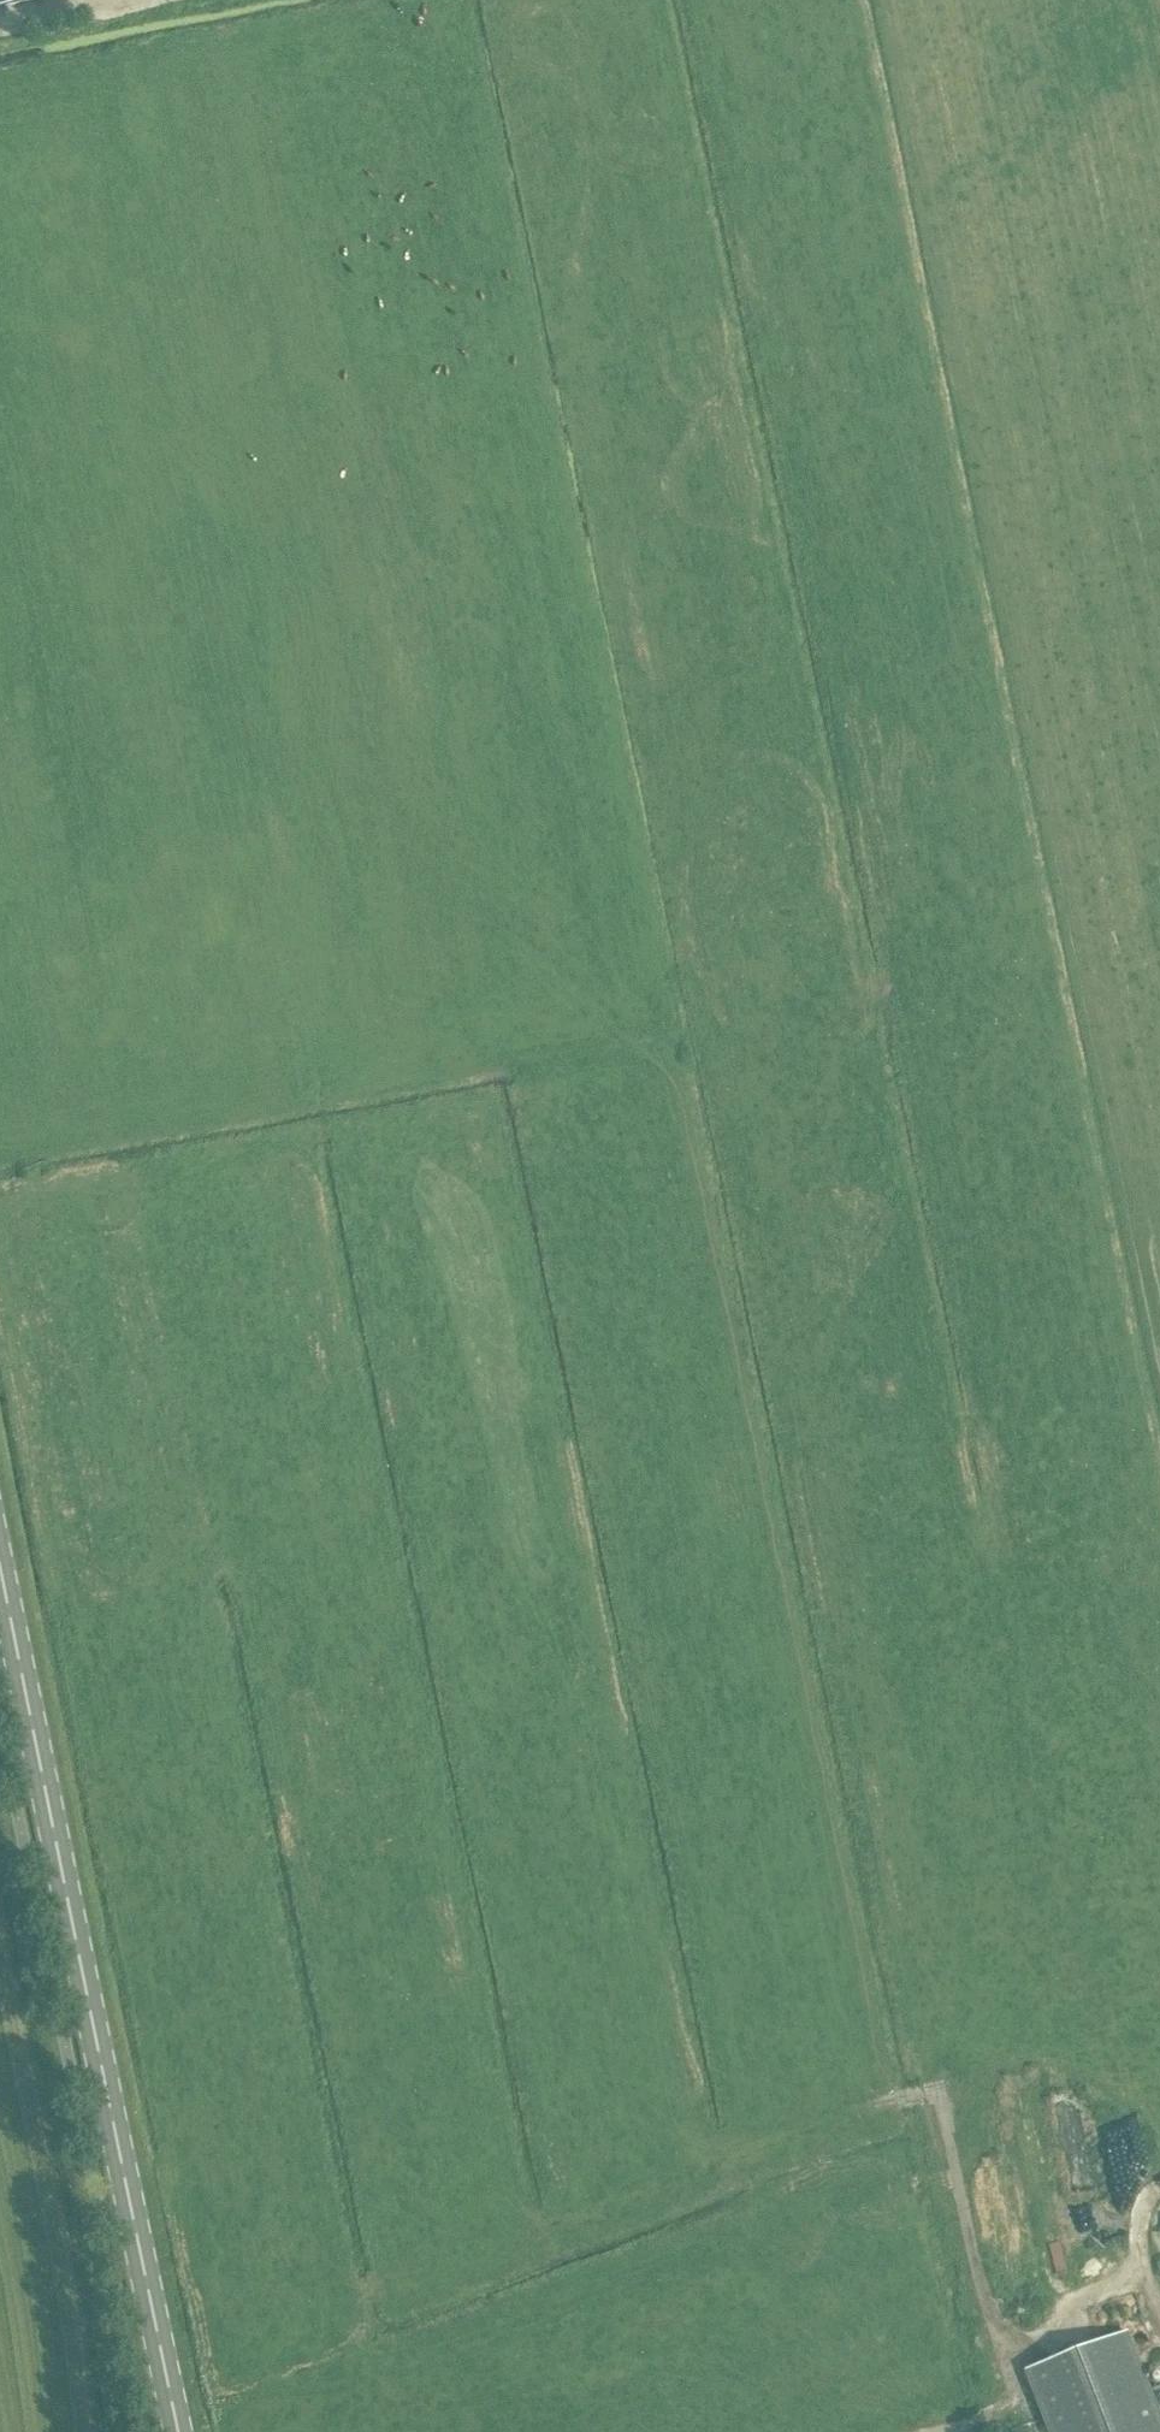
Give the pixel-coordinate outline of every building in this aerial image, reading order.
[(1028,2369),(1052,2431),(1159,2431),(1159,2421),(1126,2332),(1028,2369)]
